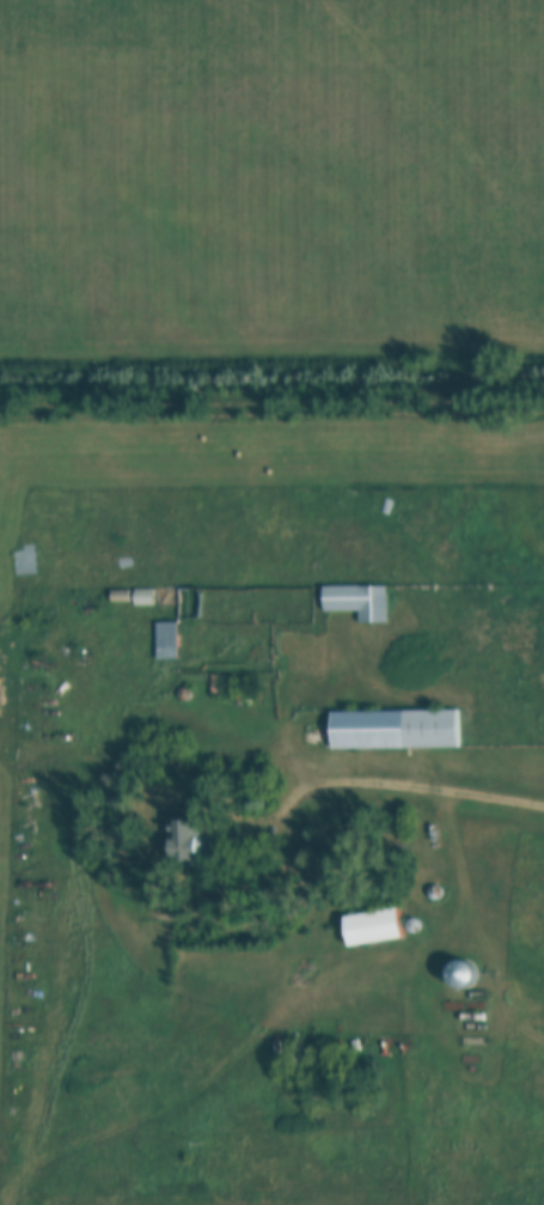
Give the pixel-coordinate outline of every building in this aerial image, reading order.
[(358,610),(359,621),(387,621),(387,583),(322,584),(323,610),(358,610)] [(153,593),(134,593),(134,604),(153,604),(153,593)] [(200,593),(157,593),(157,604),(178,604),(178,617),(200,617),(200,593)] [(178,659),(178,621),(157,621),(157,659),(178,659)] [(330,710),(331,748),(460,747),(459,709),(330,710)] [(197,862),(197,819),(169,818),(168,861),(197,862)] [(343,915),(347,946),(403,938),(399,907),(343,915)] [(465,957),(447,967),(459,987),(477,977),(465,957)]
